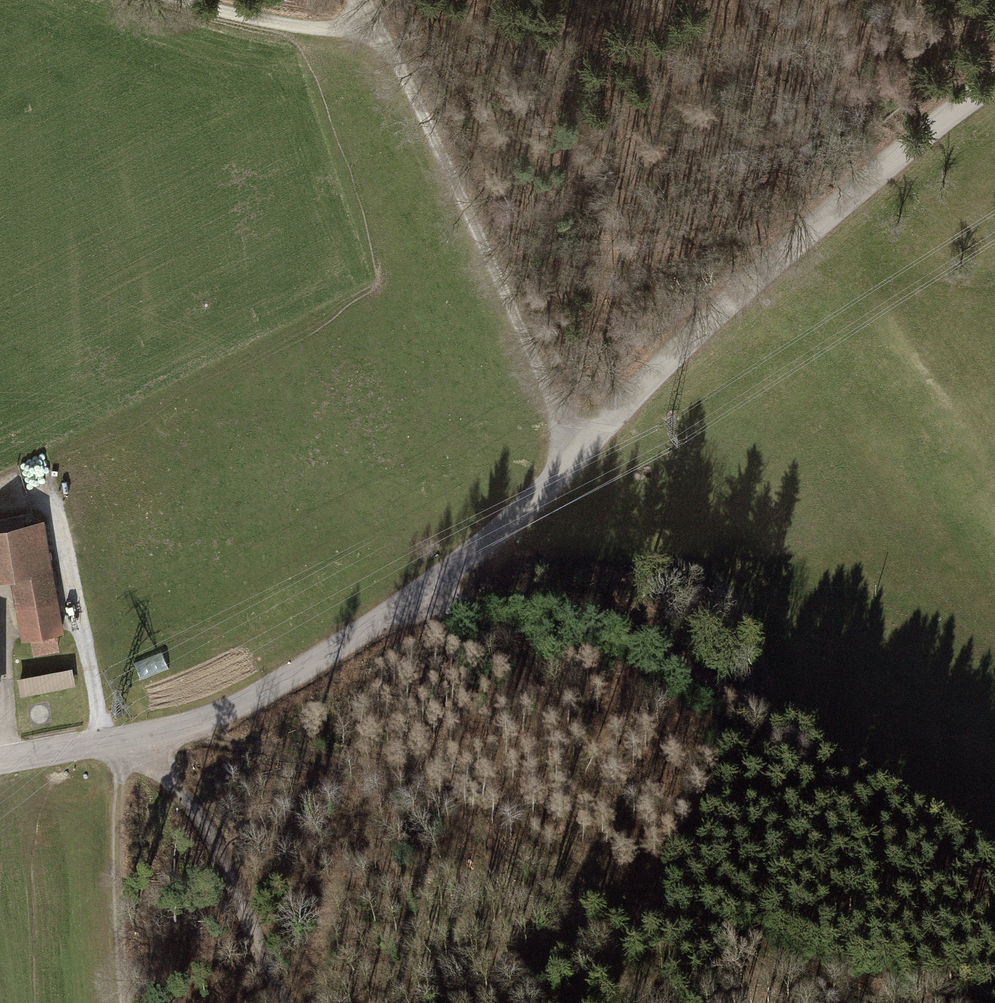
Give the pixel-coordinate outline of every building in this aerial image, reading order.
[(24,641),(32,639),(35,654),(58,650),(55,635),(65,633),(43,521),(0,530),(0,579),(11,577),(24,641)] [(69,669),(19,679),(23,694),(72,684),(69,669)]
